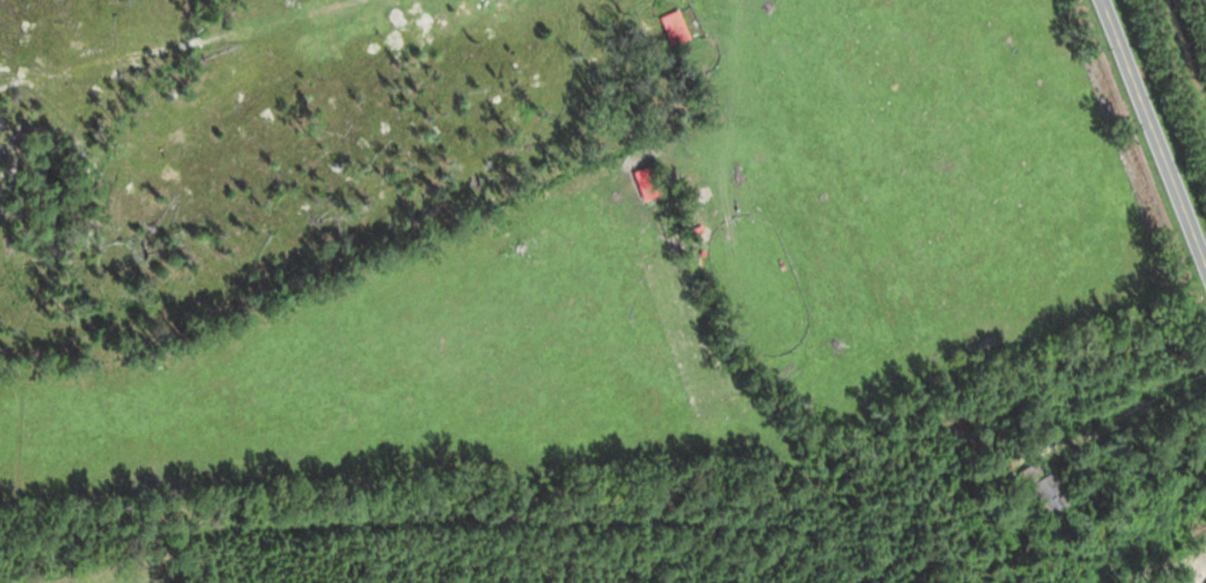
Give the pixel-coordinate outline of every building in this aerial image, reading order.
[(698,37),(685,10),(665,19),(678,46),(698,37)] [(650,199),(666,194),(658,165),(642,170),(650,199)] [(1059,516),(1081,502),(1062,470),(1040,484),(1059,516)]
